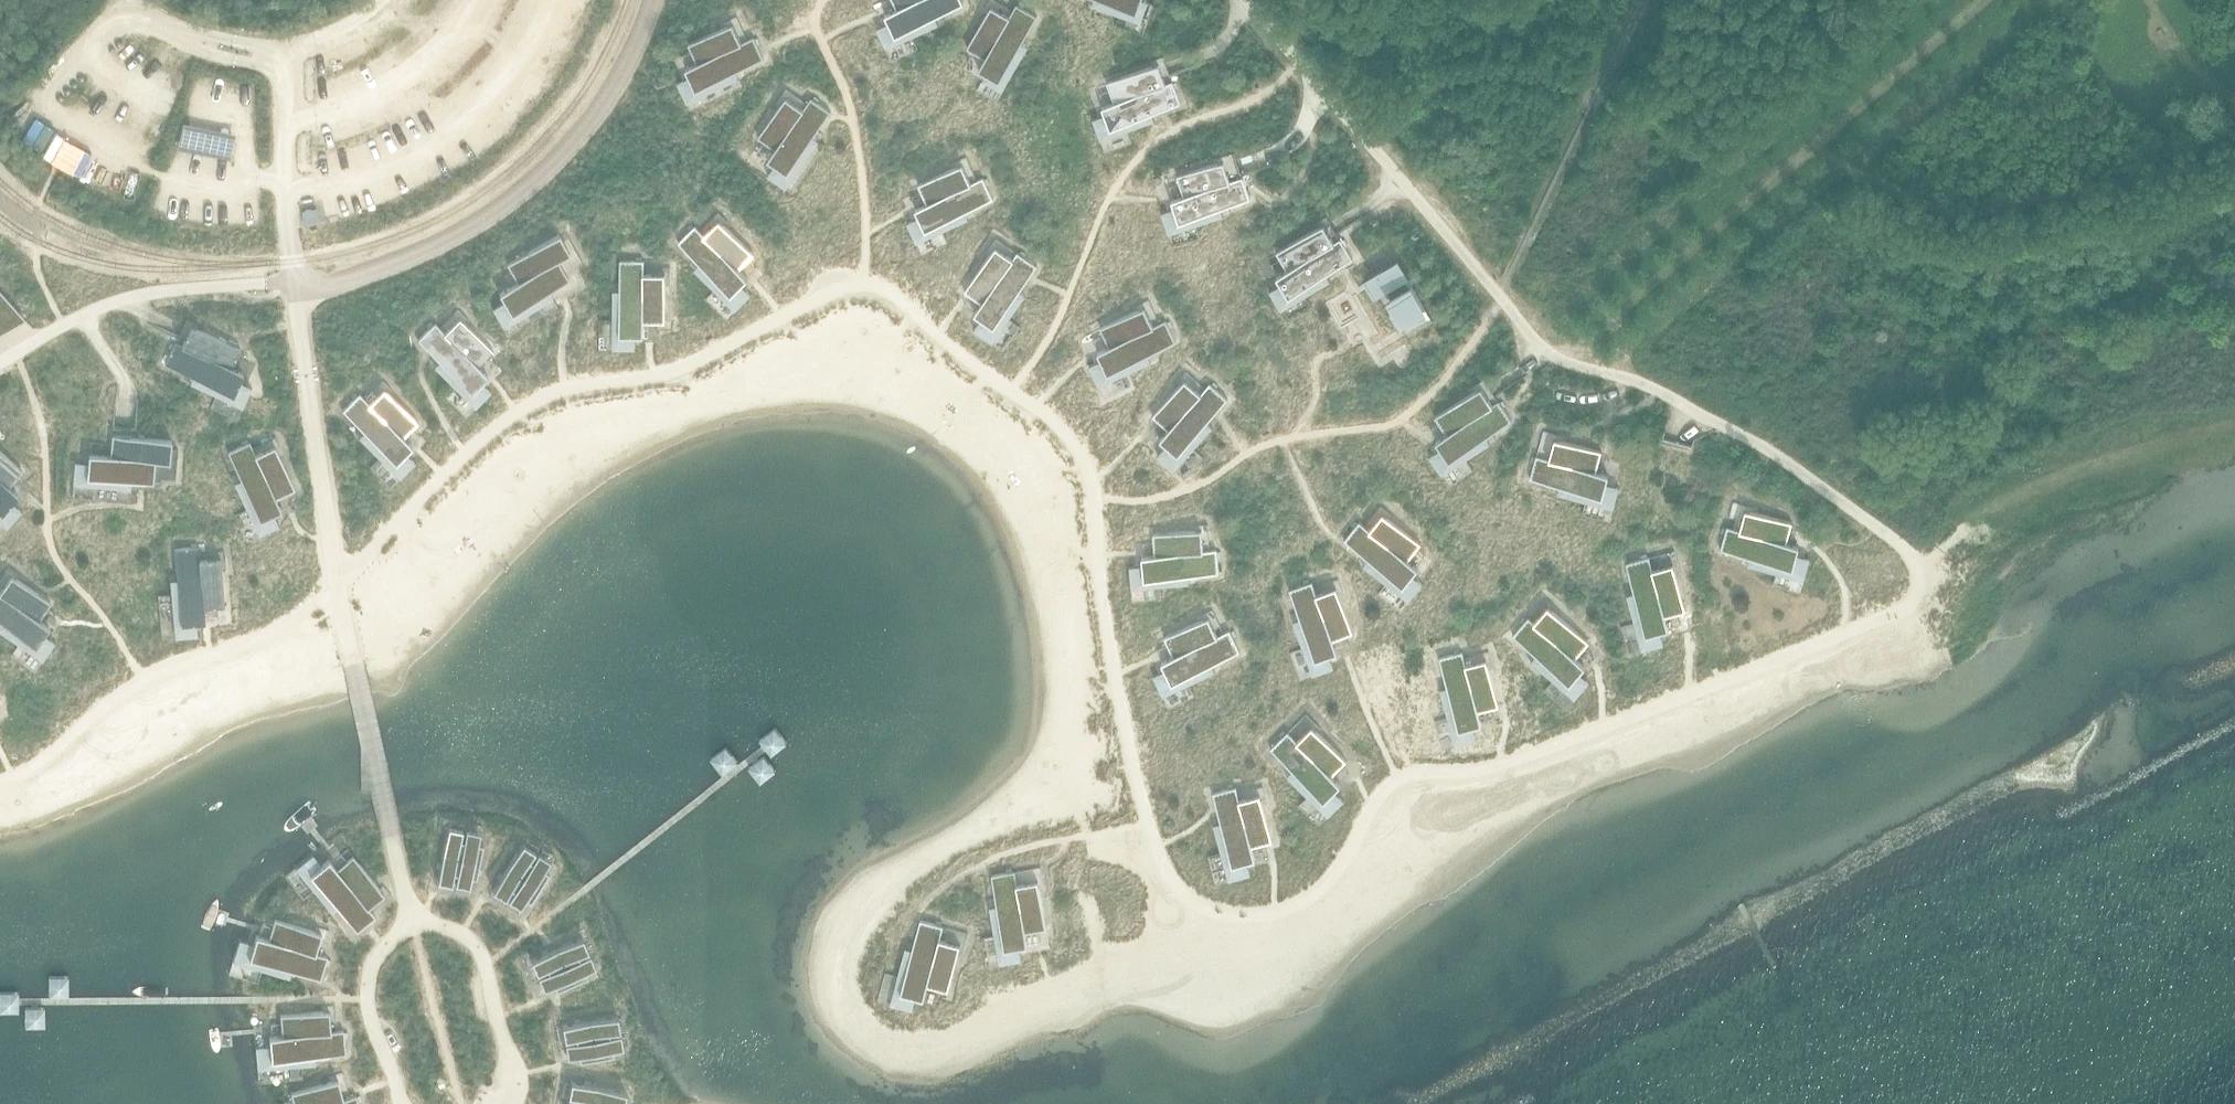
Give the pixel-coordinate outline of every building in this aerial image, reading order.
[(885,14),(889,22),(895,36),(903,32),(954,8),(963,4),(961,0),(915,0),(897,8),(885,14)] [(897,8),(915,0),(893,0),(897,8)] [(1127,10),(1136,13),(1141,0),(1100,0),(1127,10)] [(985,58),(978,69),(987,74),(999,81),(1004,73),(1037,16),(1024,9),(1016,4),(1009,15),(985,58)] [(991,5),(967,47),(985,58),(1009,15),(991,5)] [(733,23),(688,44),(697,63),(742,42),(733,23)] [(697,63),(686,68),(689,76),(698,73),(704,86),(764,58),(753,36),(742,42),(697,63)] [(1153,64),(1107,80),(1114,100),(1160,84),(1166,82),(1159,62),(1153,64)] [(1114,100),(1101,104),(1104,113),(1109,127),(1180,103),(1175,89),(1172,80),(1166,82),(1160,84),(1114,100)] [(783,95),(758,136),(775,149),(803,108),(783,95)] [(775,149),(768,159),(776,164),(781,157),(793,165),(830,112),(811,98),(803,108),(775,149)] [(238,129),(185,119),(179,145),(233,155),(238,129)] [(1223,160),(1177,175),(1183,195),(1230,180),(1223,160)] [(962,163),(918,184),(927,203),(971,182),(962,163)] [(1183,195),(1171,199),(1174,208),(1179,222),(1187,219),(1250,198),(1245,184),(1242,176),(1230,180),(1183,195)] [(927,203),(915,208),(919,217),(925,230),(934,226),(984,203),(993,199),(987,185),(983,177),(971,182),(927,203)] [(719,219),(704,234),(739,269),(754,254),(719,219)] [(1318,226),(1276,250),(1286,269),(1329,244),(1334,240),(1323,222),(1318,226)] [(695,225),(678,242),(724,288),(735,278),(741,285),(748,278),(739,269),(704,234),(695,225)] [(558,233),(506,263),(517,282),(557,260),(569,253),(558,233)] [(1286,269),(1275,275),(1280,283),(1287,296),(1295,291),(1342,264),(1352,258),(1344,245),(1340,237),(1334,240),(1329,244),(1286,269)] [(992,250),(964,290),(982,302),(1010,262),(992,250)] [(982,302),(974,313),(982,319),(994,327),(1037,266),(1025,257),(1017,252),(1010,262),(982,302)] [(517,282),(499,292),(503,300),(511,296),(519,308),(568,280),(557,260),(517,282)] [(644,260),(620,260),(620,326),(634,326),(634,335),(644,335),(644,322),(644,273),(644,260)] [(1397,262),(1376,275),(1378,277),(1403,319),(1424,306),(1411,284),(1406,287),(1401,279),(1406,276),(1397,262)] [(665,273),(644,273),(644,322),(665,322),(665,273)] [(20,313),(0,290),(0,324),(20,313)] [(1145,306),(1100,327),(1109,346),(1154,325),(1145,306)] [(458,316),(444,331),(478,366),(493,351),(458,316)] [(1109,346),(1097,352),(1101,360),(1107,373),(1116,369),(1167,346),(1175,342),(1169,329),(1165,320),(1154,325),(1109,346)] [(434,322),(417,339),(464,385),(474,375),(481,381),(487,375),(478,366),(444,331),(434,322)] [(190,325),(181,344),(231,367),(240,348),(190,325)] [(175,341),(165,363),(224,390),(230,377),(239,380),(243,373),(231,367),(181,344),(175,341)] [(1185,378),(1152,415),(1168,429),(1200,392),(1185,378)] [(1168,429),(1159,439),(1166,445),(1177,455),(1184,448),(1227,398),(1216,389),(1209,383),(1200,392),(1168,429)] [(1476,389),(1435,416),(1447,434),(1487,407),(1493,403),(1481,386),(1476,389)] [(383,387),(368,402),(403,437),(418,422),(383,387)] [(359,393),(342,410),(388,456),(398,446),(405,452),(412,446),(403,437),(368,402),(359,393)] [(1447,434),(1436,441),(1441,449),(1449,461),(1511,420),(1503,408),(1498,400),(1493,403),(1487,407),(1447,434)] [(111,434),(109,455),(155,459),(169,460),(171,439),(111,434)] [(1554,438),(1549,458),(1596,471),(1601,450),(1554,438)] [(245,453),(231,459),(255,511),(268,505),(272,513),(281,509),(275,497),(255,453),(255,452),(249,441),(241,445),(245,453)] [(274,444),(255,453),(275,497),(294,489),(274,444)] [(8,486),(22,470),(0,450),(0,479),(8,486)] [(88,453),(87,463),(97,463),(95,478),(153,483),(155,459),(109,455),(88,453)] [(1536,455),(1530,478),(1593,495),(1602,497),(1606,483),(1608,474),(1596,471),(1549,458),(1536,455)] [(4,495),(11,502),(17,495),(8,486),(0,479),(0,500),(4,495)] [(1744,509),(1739,530),(1786,542),(1792,522),(1744,509)] [(1383,513),(1369,529),(1407,560),(1421,543),(1383,513)] [(1359,521),(1344,540),(1395,581),(1402,587),(1412,575),(1417,568),(1407,560),(1369,529),(1359,521)] [(1726,526),(1720,549),(1783,566),(1787,552),(1796,555),(1799,546),(1786,542),(1739,530),(1726,526)] [(1201,529),(1152,533),(1154,554),(1203,550),(1201,529)] [(198,546),(174,548),(179,613),(194,612),(195,621),(204,620),(203,608),(199,559),(198,546)] [(1154,554),(1141,555),(1142,565),(1144,579),(1209,573),(1218,572),(1217,558),(1216,548),(1203,550),(1154,554)] [(220,557),(199,559),(203,608),(224,606),(220,557)] [(1649,557),(1625,563),(1642,626),(1645,635),(1659,631),(1668,629),(1665,616),(1652,569),(1649,557)] [(1672,564),(1652,569),(1665,616),(1685,611),(1672,564)] [(0,588),(0,592),(38,619),(50,602),(10,574),(0,588)] [(1311,581),(1289,589),(1311,651),(1315,660),(1328,655),(1337,652),(1333,640),(1316,593),(1311,581)] [(1336,586),(1316,593),(1333,640),(1353,632),(1336,586)] [(27,641),(36,629),(43,634),(49,626),(38,619),(0,592),(0,622),(27,641)] [(1552,610),(1538,625),(1575,658),(1589,642),(1552,610)] [(1209,616),(1164,637),(1173,656),(1218,635),(1209,616)] [(1528,617),(1512,635),(1562,678),(1569,684),(1578,673),(1585,666),(1575,658),(1538,625),(1528,617)] [(1173,656),(1161,661),(1165,670),(1171,683),(1180,679),(1231,655),(1239,651),(1233,638),(1229,630),(1218,635),(1173,656)] [(1462,651),(1439,658),(1456,721),(1458,730),(1472,726),(1481,724),(1478,711),(1465,664),(1462,651)] [(1486,659),(1465,664),(1478,711),(1498,706),(1486,659)] [(773,724),(759,736),(767,746),(771,750),(785,738),(773,724)] [(1312,726),(1297,741),(1331,775),(1346,760),(1312,726)] [(1288,731),(1270,748),(1317,794),(1323,801),(1334,791),(1340,784),(1331,775),(1297,741),(1288,731)] [(719,742),(705,755),(717,769),(725,762),(732,756),(719,742)] [(753,763),(746,769),(759,783),(773,771),(760,757),(753,763)] [(1236,786),(1212,793),(1229,856),(1232,865),(1246,861),(1255,859),(1252,846),(1239,799),(1236,786)] [(1259,793),(1239,799),(1252,846),(1272,841),(1259,793)] [(448,824),(442,852),(460,855),(463,839),(459,838),(460,832),(448,829),(449,825),(448,824)] [(463,839),(460,855),(479,859),(482,843),(477,841),(478,835),(466,833),(467,828),(465,828),(463,839)] [(522,842),(507,865),(523,875),(532,860),(528,858),(531,853),(521,846),(523,842),(522,842)] [(532,860),(523,875),(539,885),(548,871),(543,868),(546,862),(536,856),(539,852),(538,851),(532,860)] [(442,852),(437,880),(438,880),(439,875),(451,877),(452,871),(457,872),(460,855),(442,852)] [(341,864),(336,868),(367,906),(383,893),(352,854),(341,864)] [(457,872),(455,883),(456,883),(457,878),(469,881),(470,875),(476,876),(479,859),(460,855),(457,872)] [(327,871),(315,880),(356,931),(375,916),(367,906),(336,868),(328,858),(321,864),(327,871)] [(507,865),(492,889),(493,890),(496,886),(506,892),(510,887),(514,889),(523,875),(507,865)] [(1015,871),(991,875),(1002,939),(1017,937),(1019,946),(1028,944),(1026,932),(1017,883),(1015,871)] [(514,889),(508,899),(509,899),(511,895),(522,902),(525,897),(530,900),(539,885),(523,875),(514,889)] [(1038,880),(1017,883),(1026,932),(1046,928),(1038,880)] [(270,931),(268,938),(315,952),(321,932),(274,918),(270,931)] [(920,919),(903,983),(917,987),(915,995),(924,998),(927,986),(940,938),(943,925),(920,919)] [(256,934),(253,943),(262,946),(257,960),(320,979),(327,956),(315,952),(268,938),(256,934)] [(582,936),(556,947),(563,964),(579,957),(577,953),(583,950),(578,939),(582,937),(582,936)] [(940,938),(927,986),(948,991),(960,944),(940,938)] [(556,947),(530,959),(531,960),(536,958),(541,969),(546,967),(548,970),(563,964),(556,947)] [(579,957),(563,964),(571,981),(587,975),(585,969),(590,967),(585,956),(590,954),(589,952),(579,957)] [(548,970),(538,975),(538,976),(542,974),(548,986),(553,983),(556,988),(571,981),(563,964),(548,970)] [(64,970),(45,970),(45,989),(53,989),(63,989),(64,970)] [(0,989),(0,1008),(12,1008),(12,1002),(12,989),(0,989)] [(31,1006),(22,1006),(22,1025),(41,1025),(41,1006),(31,1006)] [(328,1009),(280,1014),(281,1035),(330,1030),(328,1009)] [(617,1014),(589,1019),(592,1037),(609,1034),(608,1030),(614,1029),(612,1017),(617,1016),(617,1014)] [(589,1019),(561,1024),(562,1025),(566,1025),(569,1037),(575,1036),(575,1040),(592,1037),(589,1019)] [(281,1035),(269,1036),(269,1045),(279,1044),(280,1059),(345,1053),(343,1029),(330,1030),(281,1035)] [(609,1034),(592,1037),(596,1056),(612,1053),(611,1048),(618,1046),(615,1034),(620,1034),(620,1032),(609,1034)] [(575,1040),(565,1042),(565,1043),(570,1042),(572,1055),(578,1053),(579,1059),(596,1056),(592,1037),(575,1040)] [(290,1092),(294,1103),(323,1103),(343,1098),(337,1078),(290,1092)] [(570,1080),(570,1081),(575,1082),(572,1094),(578,1096),(578,1100),(594,1103),(598,1085),(570,1080)] [(356,1094),(343,1098),(323,1103),(358,1103),(356,1094)]
